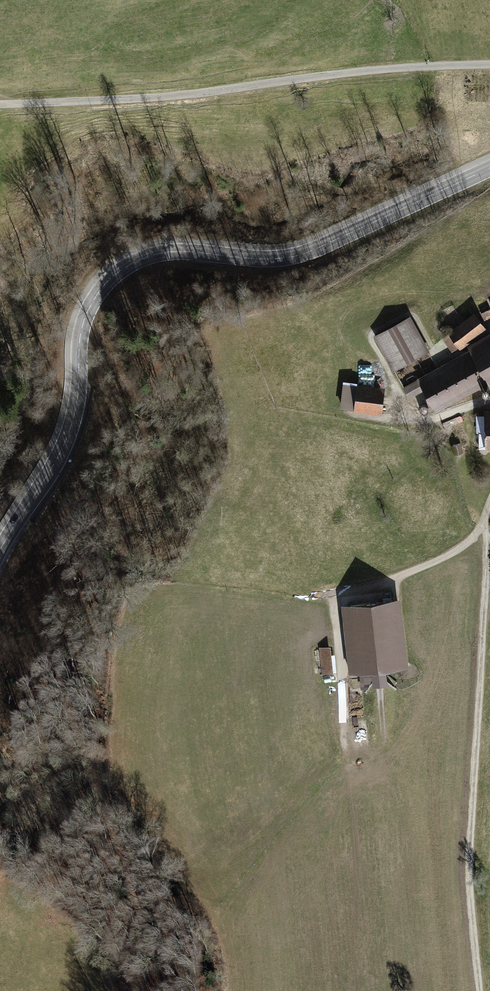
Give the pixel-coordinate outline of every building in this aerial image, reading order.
[(480,312),(484,321),(489,318),(489,309),(489,308),(480,312)] [(474,311),(447,330),(448,331),(441,336),(451,350),(458,345),(460,347),(467,343),(487,328),(474,311)] [(410,315),(373,334),(393,370),(429,350),(410,315)] [(416,377),(417,378),(402,386),(409,398),(423,390),(435,412),(489,383),(489,386),(489,330),(467,343),(470,348),(416,377)] [(355,411),(358,386),(343,384),(340,410),(355,411)] [(382,416),(386,389),(358,385),(358,386),(355,411),(354,412),(382,416)] [(483,393),(485,394),(486,394),(488,394),(489,393),(489,392),(489,391),(489,389),(489,388),(489,387),(488,386),(487,385),(485,385),(484,386),(483,387),(482,388),(481,389),(482,391),(482,392),(483,393)] [(420,409),(421,410),(422,411),(424,411),(425,410),(426,410),(427,409),(428,407),(428,406),(428,405),(427,404),(426,403),(424,402),(423,402),(422,403),(420,403),(420,405),(419,406),(419,408),(420,409)] [(137,412),(142,417),(151,406),(147,403),(145,405),(144,404),(137,412)] [(461,442),(451,444),(453,454),(463,452),(461,442)] [(402,595),(342,602),(349,672),(360,670),(372,669),(387,667),(410,665),(402,595)] [(333,672),(330,646),(319,647),(322,673),(333,672)] [(388,683),(387,667),(372,669),(373,678),(374,685),(388,683)] [(372,669),(360,670),(361,689),(368,688),(373,678),(372,669)]
